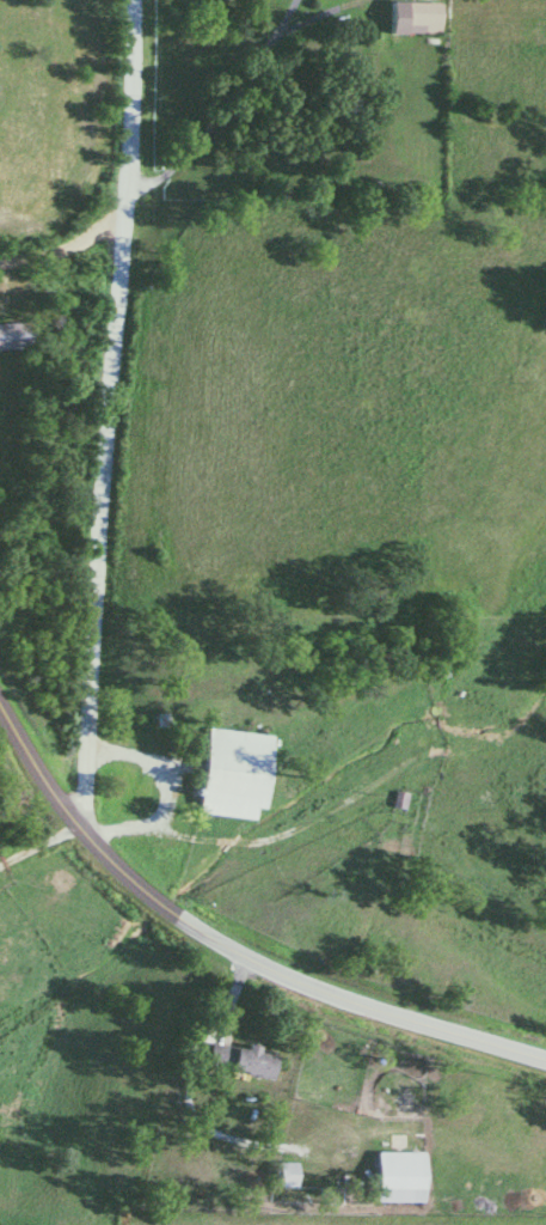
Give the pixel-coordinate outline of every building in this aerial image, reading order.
[(392,36),(443,37),(443,4),(393,3),(392,36)] [(30,325),(0,325),(0,351),(30,351),(30,325)] [(269,809),(274,745),(210,739),(204,803),(269,809)] [(272,1082),(278,1057),(237,1048),(231,1073),(272,1082)] [(427,1154),(379,1154),(379,1196),(387,1195),(387,1203),(427,1203),(427,1154)] [(278,1189),(298,1189),(298,1165),(278,1165),(278,1189)]
